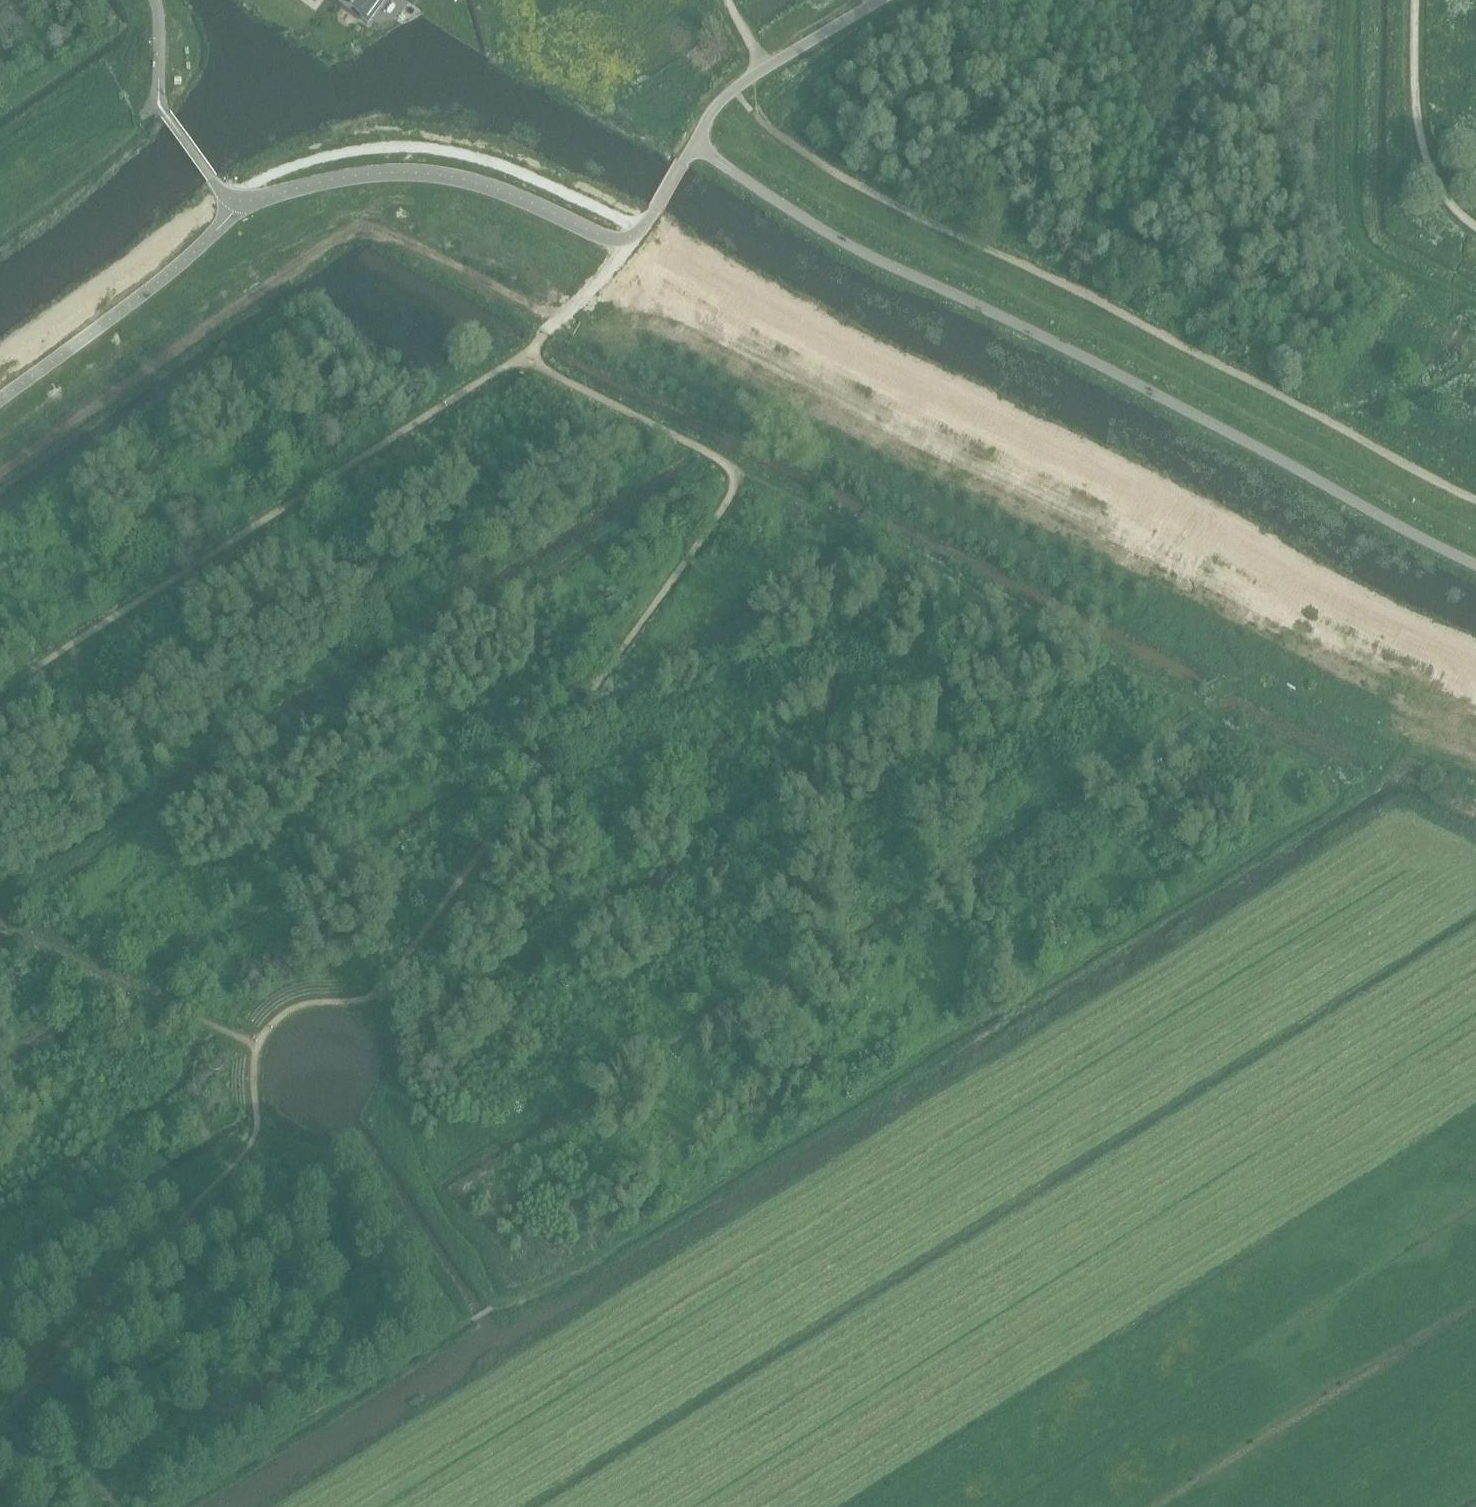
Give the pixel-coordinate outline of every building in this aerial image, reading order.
[(337,0),(368,23),(385,0),(338,0),(337,0)]
